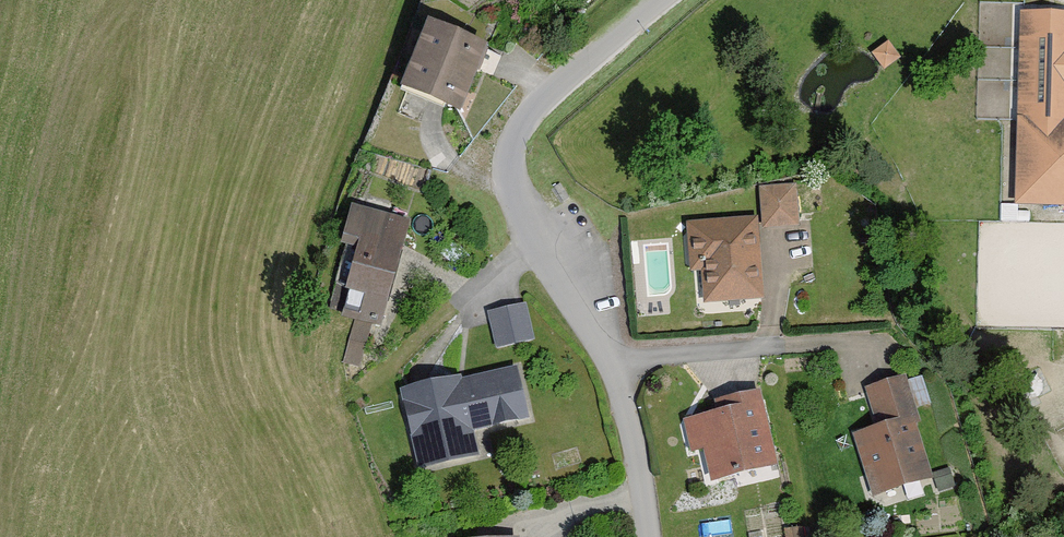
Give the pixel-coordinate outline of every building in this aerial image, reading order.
[(1021,13),(1017,206),(1063,207),(1063,14),(1021,13)] [(462,114),(491,47),(435,23),(406,89),(462,114)] [(796,187),(761,189),(764,231),(799,229),(796,187)] [(382,328),(413,223),(387,216),(391,204),(374,199),(370,211),(355,207),(342,251),(359,256),(349,291),(354,293),(346,319),(355,321),(343,361),(361,366),(373,325),(382,328)] [(764,302),(758,219),(688,223),(691,273),(702,272),(705,306),(764,302)] [(523,306),(488,313),(496,349),(530,342),(523,306)] [(463,376),(402,391),(422,470),(480,455),(475,433),(531,419),(519,369),(465,382),(463,376)] [(904,379),(864,391),(876,430),(853,436),(872,501),(933,483),(912,411),(930,405),(922,378),(905,383),(904,379)] [(777,471),(759,393),(717,403),(719,414),(686,422),(694,456),(707,453),(714,485),(777,471)] [(953,488),(949,472),(933,476),(938,492),(953,488)]
